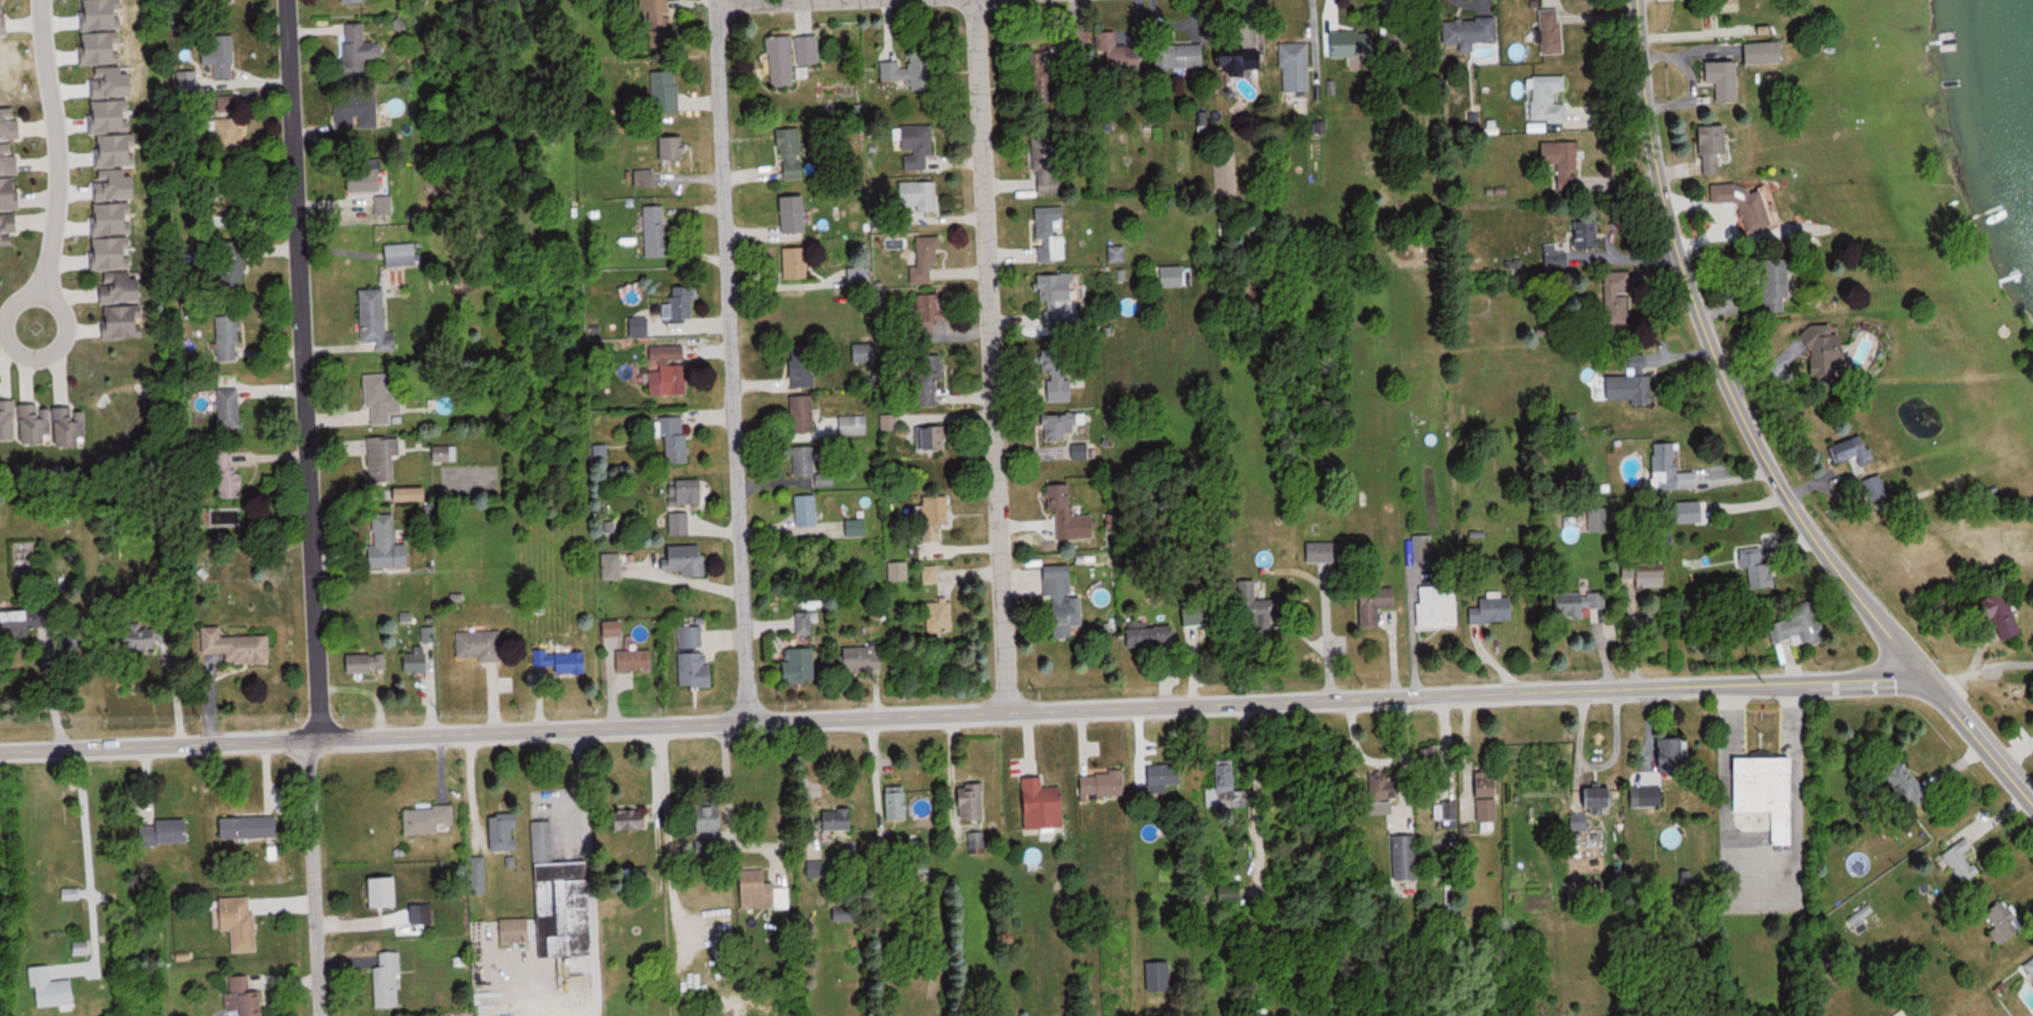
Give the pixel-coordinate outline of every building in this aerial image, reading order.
[(643,16),(649,16),(650,47),(673,46),(671,0),(642,0),(643,16)] [(1563,54),(1564,9),(1543,9),(1542,54),(1563,54)] [(1499,48),(1499,17),(1444,18),(1445,44),(1463,44),(1463,48),(1499,48)] [(367,59),(384,59),(383,41),(366,42),(365,22),(345,22),(346,73),(367,72),(367,59)] [(1429,24),(1388,24),(1388,45),(1429,45),(1429,24)] [(1329,57),(1375,56),(1375,30),(1329,31),(1329,57)] [(1143,71),(1142,46),(1118,46),(1118,31),(1097,32),(1098,52),(1106,52),(1106,72),(1143,71)] [(210,50),(204,50),(204,65),(214,65),(214,77),(235,77),(234,34),(209,35),(210,50)] [(770,38),(773,87),(798,86),(796,66),(821,64),(820,35),(770,38)] [(1791,41),(1750,42),(1750,64),(1791,62),(1791,41)] [(1282,91),(1310,91),(1310,43),(1282,43),(1282,91)] [(1157,68),(1205,68),(1205,44),(1157,44),(1157,68)] [(1263,45),(1216,45),(1216,70),(1262,70),(1263,45)] [(1031,95),(1056,95),(1056,65),(1043,65),(1043,52),(1031,52),(1031,95)] [(881,61),(881,81),(912,80),(912,90),(934,90),(933,56),(911,56),(911,65),(901,66),(901,60),(881,61)] [(1711,82),(1722,82),(1722,101),(1744,100),(1743,61),(1710,61),(1711,82)] [(653,71),(653,113),(679,113),(679,71),(653,71)] [(1568,103),(1556,103),(1556,90),(1567,90),(1567,75),(1534,75),(1534,121),(1568,121),(1568,103)] [(336,96),(337,129),(380,127),(379,95),(336,96)] [(21,106),(0,107),(0,137),(22,137),(21,106)] [(245,148),(245,118),(217,118),(217,148),(245,148)] [(903,125),(904,170),(935,169),(934,124),(903,125)] [(1704,125),(1704,173),(1724,173),(1724,160),(1732,160),(1732,124),(1704,125)] [(780,129),(782,178),(804,177),(802,128),(780,129)] [(662,136),(662,159),(689,159),(689,136),(662,136)] [(1064,175),(1055,175),(1055,137),(1035,137),(1035,192),(1064,192),(1064,175)] [(1579,141),(1543,141),(1543,166),(1557,166),(1557,189),(1580,189),(1579,141)] [(0,142),(0,173),(20,173),(20,142),(0,142)] [(382,191),(382,164),(351,164),(351,191),(382,191)] [(656,185),(656,171),(636,171),(636,185),(656,185)] [(22,177),(0,177),(0,209),(22,209),(22,177)] [(938,181),(900,181),(900,211),(938,211),(938,181)] [(1771,190),(1752,190),(1752,183),(1714,183),(1714,202),(1746,202),(1746,229),(1772,228),(1771,190)] [(783,232),(807,232),(807,196),(783,196),(783,232)] [(646,256),(667,256),(667,205),(646,205),(646,256)] [(1037,207),(1039,260),(1066,260),(1065,234),(1056,234),(1056,219),(1065,218),(1065,205),(1037,207)] [(19,245),(19,214),(0,214),(0,245),(19,245)] [(1600,248),(1600,220),(1576,220),(1576,248),(1600,248)] [(919,236),(919,282),(933,282),(933,264),(942,264),(942,236),(919,236)] [(247,241),(220,241),(220,291),(247,291),(247,241)] [(418,243),(387,243),(387,264),(418,264),(418,243)] [(809,247),(787,247),(787,277),(809,277),(809,247)] [(1790,258),(1765,258),(1765,310),(1790,310),(1790,258)] [(850,267),(850,285),(871,285),(871,267),(850,267)] [(1630,325),(1630,270),(1606,270),(1606,325),(1630,325)] [(104,303),(146,302),(145,278),(135,278),(135,271),(103,272),(104,303)] [(1065,274),(1042,274),(1043,327),(1066,327),(1065,274)] [(664,303),(664,319),(695,319),(694,286),(673,286),(673,303),(664,303)] [(363,342),(377,342),(378,351),(397,351),(396,333),(387,333),(385,288),(362,289),(363,342)] [(919,293),(919,303),(913,303),(912,336),(949,337),(950,294),(919,293)] [(104,306),(105,338),(145,337),(145,305),(104,306)] [(217,361),(241,361),(241,315),(217,315),(217,361)] [(1850,375),(1848,323),(1811,325),(1813,377),(1850,375)] [(876,343),(853,343),(853,361),(876,361),(876,343)] [(652,396),(688,395),(687,345),(651,346),(652,396)] [(793,346),(793,386),(813,386),(813,346),(793,346)] [(1067,379),(1067,348),(1045,349),(1046,401),(1074,401),(1074,386),(1082,386),(1082,379),(1067,379)] [(918,355),(919,405),(938,405),(938,383),(945,383),(944,355),(918,355)] [(1654,373),(1647,373),(1647,356),(1624,357),(1625,374),(1607,374),(1608,403),(1655,401),(1654,373)] [(365,374),(366,408),(372,408),(373,424),(402,423),(401,415),(403,415),(402,391),(390,391),(389,374),(365,374)] [(241,389),(219,389),(219,428),(241,428),(241,389)] [(815,395),(792,395),(792,432),(815,432),(815,395)] [(0,401),(0,440),(19,440),(19,401),(0,401)] [(53,405),(22,405),(22,444),(53,444),(53,405)] [(88,408),(57,408),(57,446),(89,446),(88,408)] [(1068,433),(1077,433),(1077,423),(1087,423),(1087,413),(1046,413),(1046,439),(1068,439),(1068,433)] [(687,418),(655,418),(655,436),(667,436),(668,463),(688,463),(687,418)] [(947,450),(947,426),(920,426),(920,450),(947,450)] [(1871,433),(1832,445),(1837,463),(1861,456),(1864,467),(1880,462),(1871,433)] [(369,437),(370,482),(396,481),(396,455),(402,455),(402,436),(369,437)] [(1655,488),(1700,488),(1699,471),(1680,471),(1680,442),(1655,442),(1655,488)] [(1090,444),(1071,444),(1071,458),(1090,458),(1090,444)] [(794,475),(815,475),(815,446),(794,446),(794,475)] [(217,449),(219,498),(244,497),(243,471),(235,472),(234,448),(217,449)] [(1865,481),(1875,502),(1892,495),(1883,473),(1865,481)] [(705,503),(704,479),(673,480),(674,504),(705,503)] [(1049,511),(1058,511),(1058,531),(1078,531),(1077,511),(1073,511),(1073,484),(1049,484),(1049,511)] [(398,488),(398,500),(428,500),(428,488),(398,488)] [(797,525),(817,525),(817,495),(797,495),(797,525)] [(940,540),(941,523),(950,523),(950,495),(925,495),(925,540),(940,540)] [(1608,511),(1590,511),(1590,530),(1608,530),(1608,511)] [(691,512),(671,512),(671,534),(691,534),(691,512)] [(396,544),(395,514),(373,514),(374,567),(412,567),(411,543),(396,544)] [(1339,560),(1339,541),(1309,541),(1309,560),(1339,560)] [(685,576),(708,575),(706,544),(666,546),(667,570),(685,569),(685,576)] [(1776,586),(1773,561),(1768,562),(1766,546),(1735,550),(1737,568),(1750,567),(1753,588),(1776,586)] [(622,577),(622,553),(606,553),(606,577),(622,577)] [(1639,562),(1639,557),(1624,557),(1624,577),(1639,577),(1639,588),(1669,588),(1669,562),(1639,562)] [(890,561),(890,580),(908,580),(908,561),(890,561)] [(1084,624),(1084,595),(1074,595),(1074,565),(1044,565),(1044,594),(1054,594),(1054,636),(1074,636),(1074,624),(1084,624)] [(1259,598),(1258,579),(1241,580),(1242,627),(1283,627),(1283,598),(1259,598)] [(1421,626),(1459,625),(1458,591),(1441,592),(1440,584),(1420,585),(1421,626)] [(1381,625),(1380,607),(1397,606),(1396,585),(1360,587),(1362,626),(1381,625)] [(2001,632),(2021,626),(2010,591),(1990,597),(2001,632)] [(1606,608),(1606,592),(1558,592),(1558,617),(1586,617),(1586,608),(1606,608)] [(1225,621),(1222,595),(1184,601),(1188,626),(1225,621)] [(1515,596),(1480,597),(1480,606),(1470,606),(1470,622),(1515,621),(1515,596)] [(1768,626),(1776,644),(1792,637),(1796,646),(1806,642),(1808,647),(1830,639),(1814,599),(1789,609),(1792,616),(1768,626)] [(927,631),(953,631),(953,601),(927,601),(927,631)] [(30,609),(4,612),(5,622),(31,619),(30,609)] [(822,633),(822,610),(798,610),(798,633),(822,633)] [(623,634),(622,619),(604,621),(606,635),(623,634)] [(714,664),(705,664),(704,625),(680,625),(681,686),(715,685),(714,664)] [(1129,646),(1175,646),(1175,625),(1129,625),(1129,646)] [(172,628),(137,626),(135,648),(160,649),(160,641),(172,642),(172,628)] [(271,634),(223,635),(223,626),(204,627),(205,653),(229,653),(229,662),(271,661),(271,634)] [(458,631),(459,658),(481,657),(481,661),(503,661),(502,629),(458,631)] [(415,644),(415,653),(404,653),(404,671),(430,671),(430,644),(415,644)] [(845,645),(845,670),(883,670),(883,645),(845,645)] [(816,647),(787,648),(787,682),(817,681),(816,647)] [(654,649),(618,649),(618,670),(654,670),(654,649)] [(557,667),(558,673),(588,672),(587,650),(535,652),(536,668),(557,667)] [(386,653),(347,653),(347,672),(386,672),(386,653)] [(1690,739),(1662,739),(1662,774),(1690,774),(1690,739)] [(1019,774),(1019,758),(1010,758),(1010,774),(1019,774)] [(1737,812),(1774,812),(1774,845),(1795,845),(1795,758),(1737,758),(1737,812)] [(1208,807),(1252,806),(1252,791),(1237,791),(1236,761),(1217,761),(1218,788),(1207,788),(1208,807)] [(1916,809),(1934,793),(1905,762),(1888,777),(1916,809)] [(1183,784),(1183,763),(1150,764),(1151,793),(1168,792),(1167,785),(1183,784)] [(1083,772),(1083,797),(1127,797),(1127,771),(1083,772)] [(1476,772),(1476,798),(1478,798),(1478,822),(1499,822),(1499,772),(1476,772)] [(1372,798),(1392,798),(1392,773),(1372,773),(1372,798)] [(1026,829),(1066,828),(1066,787),(1045,787),(1045,777),(1026,777),(1026,829)] [(986,819),(985,783),(962,783),(962,819),(986,819)] [(1634,787),(1634,807),(1666,807),(1666,787),(1634,787)] [(1584,788),(1584,810),(1618,810),(1618,788),(1584,788)] [(888,791),(888,819),(909,819),(909,791),(888,791)] [(722,805),(697,805),(698,858),(724,857),(722,805)] [(455,806),(406,807),(407,834),(442,833),(441,825),(456,824),(455,806)] [(648,830),(648,810),(619,810),(619,830),(648,830)] [(856,830),(856,810),(823,810),(823,830),(856,830)] [(521,851),(521,814),(493,814),(493,851),(521,851)] [(222,816),(223,838),(280,837),(279,816),(222,816)] [(159,843),(190,843),(190,819),(159,819),(159,843)] [(591,861),(554,862),(552,820),(534,821),(540,943),(549,943),(550,957),(574,955),(573,925),(594,924),(591,861)] [(970,831),(970,848),(986,848),(986,831),(970,831)] [(1418,835),(1395,835),(1395,880),(1419,880),(1418,835)] [(1973,847),(1967,838),(1944,855),(1965,885),(1982,874),(1966,852),(1973,847)] [(809,876),(826,876),(826,861),(809,861),(809,876)] [(790,907),(790,887),(777,887),(777,881),(768,881),(768,868),(743,869),(744,908),(790,907)] [(81,899),(81,888),(64,888),(64,899),(81,899)] [(223,930),(234,930),(234,951),(256,951),(255,896),(222,897),(223,930)] [(1998,926),(1991,933),(2003,946),(2026,924),(2002,899),(1987,915),(1998,926)] [(1877,914),(1872,905),(1849,917),(1854,926),(1877,914)] [(502,918),(502,941),(530,941),(530,918),(502,918)] [(78,953),(90,951),(88,941),(77,942),(78,953)] [(377,1007),(401,1007),(401,951),(381,951),(381,966),(377,966),(377,1007)] [(38,1007),(77,1002),(74,978),(53,981),(51,964),(33,967),(38,1007)] [(251,991),(250,974),(231,976),(233,993),(225,993),(226,1011),(241,1010),(241,1015),(264,1015),(262,990),(251,991)] [(1909,1006),(1894,1013),(1895,1015),(1914,1015),(1909,1006)]
